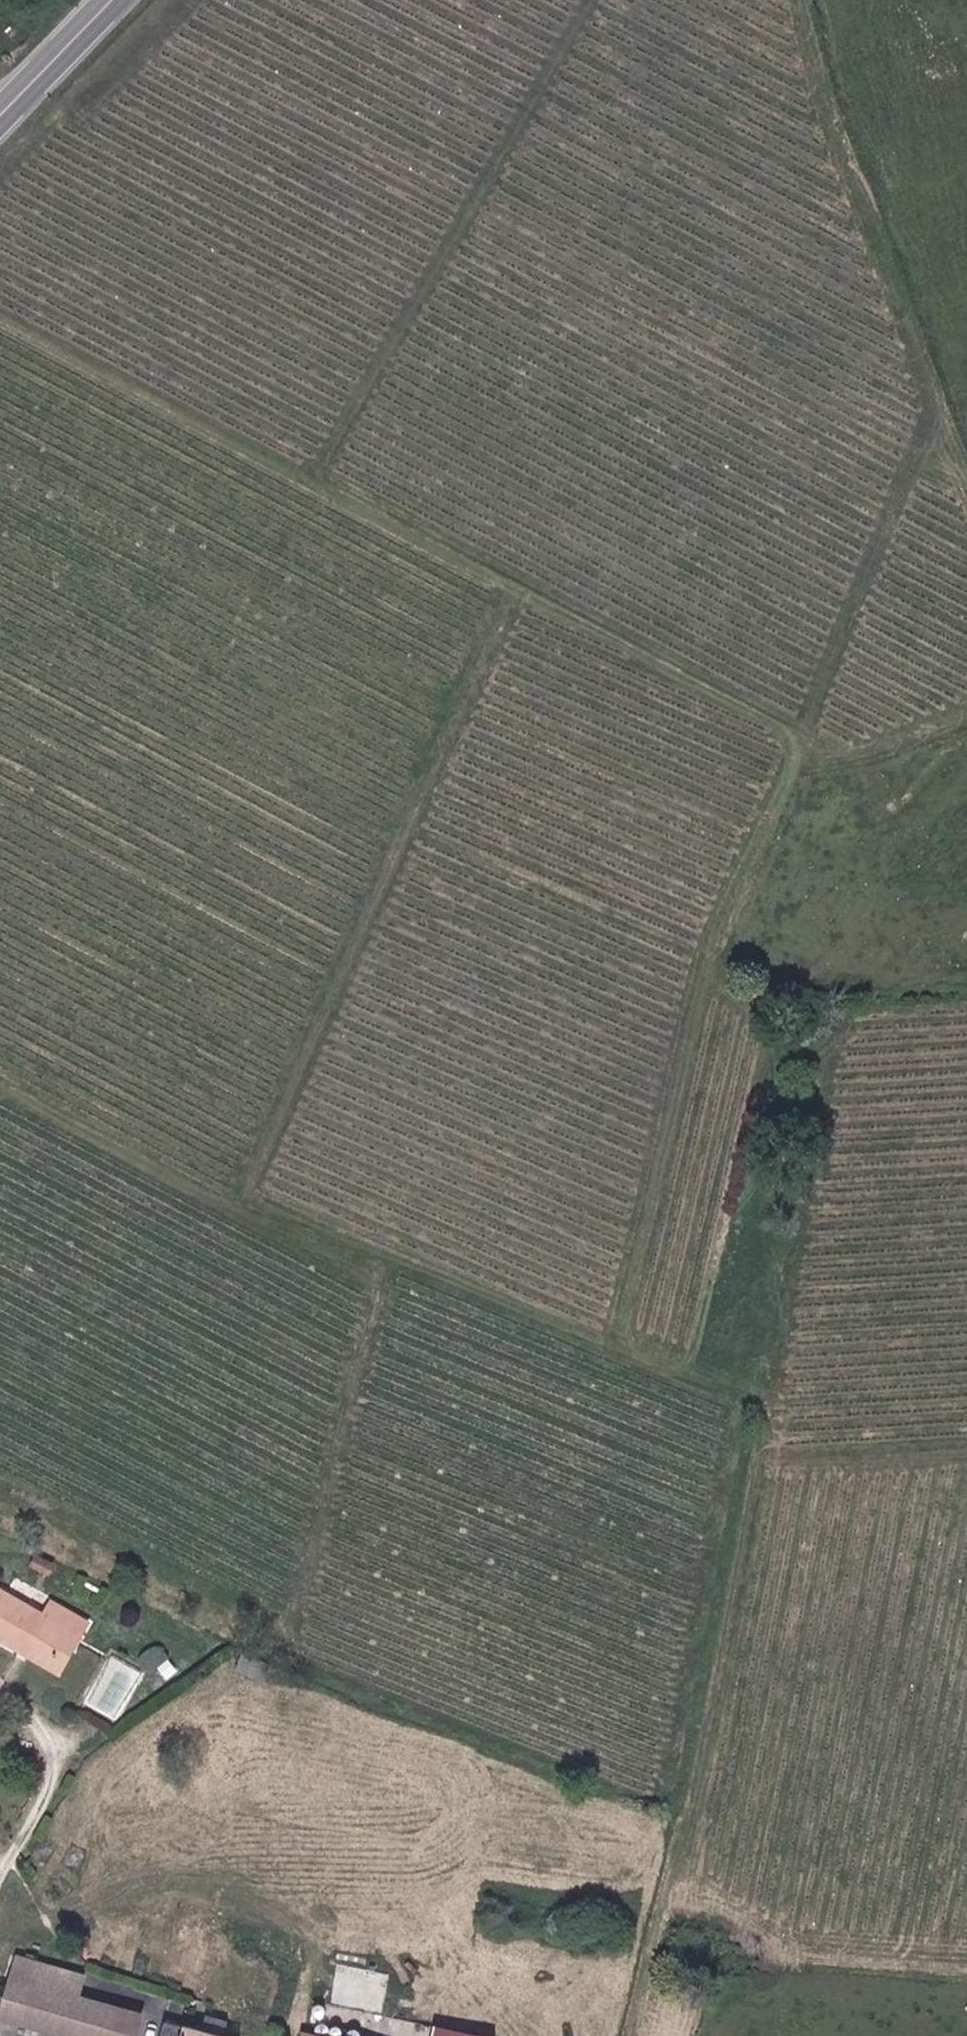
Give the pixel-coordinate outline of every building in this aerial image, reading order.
[(54,1568),(36,1563),(34,1570),(52,1576),(54,1568)] [(0,1584),(0,1632),(23,1646),(27,1639),(60,1659),(78,1628),(86,1632),(93,1619),(55,1597),(46,1611),(0,1584)] [(79,2007),(86,1977),(8,1955),(0,1988),(0,1989),(0,2027),(36,2035),(131,2035),(135,2020),(79,2007)] [(163,2019),(160,2035),(234,2035),(234,2032),(218,2029),(222,2011),(200,2007),(196,2026),(163,2019)] [(304,2027),(302,2035),(337,2035),(304,2027)]
